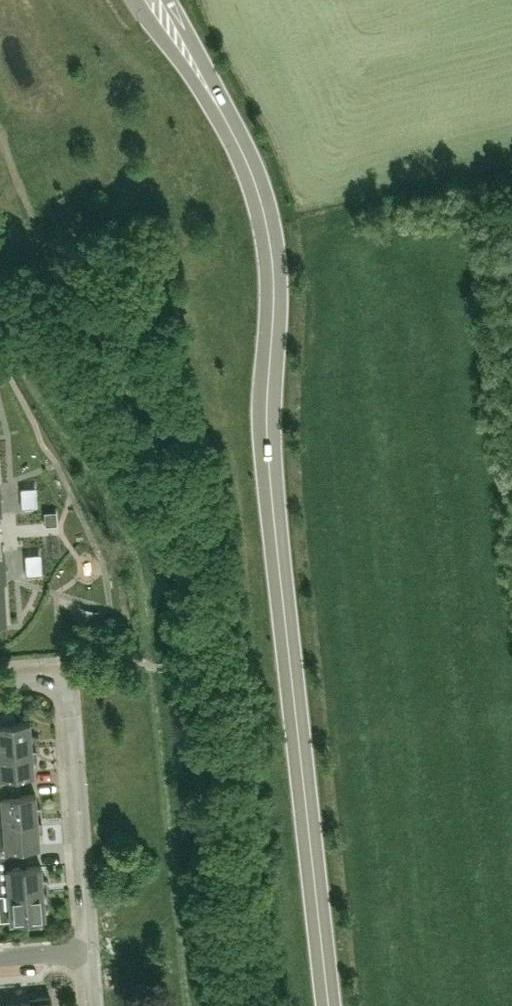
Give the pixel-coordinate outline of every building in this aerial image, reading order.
[(36,745),(34,732),(30,733),(29,719),(0,721),(0,748),(36,745)] [(36,745),(0,748),(0,774),(33,770),(32,758),(37,757),(36,745)] [(1,794),(0,783),(0,809),(0,808),(1,820),(41,817),(40,804),(36,805),(35,791),(1,794)] [(4,846),(39,843),(38,830),(42,829),(41,817),(1,820),(0,820),(0,856),(5,856),(4,846)] [(47,888),(46,877),(42,877),(41,863),(5,866),(5,856),(0,856),(0,893),(47,888)] [(47,888),(0,893),(0,918),(45,915),(44,902),(48,902),(47,888)] [(27,1001),(27,1005),(53,1005),(52,998),(49,999),(49,995),(35,997),(36,1000),(27,1001)]
